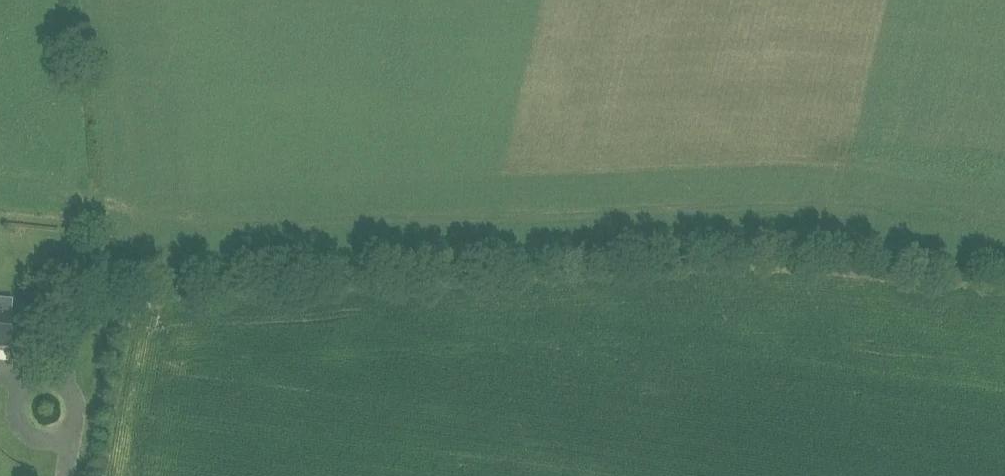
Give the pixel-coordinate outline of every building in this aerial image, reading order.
[(10,346),(14,312),(2,311),(2,307),(0,306),(0,344),(10,346)]
